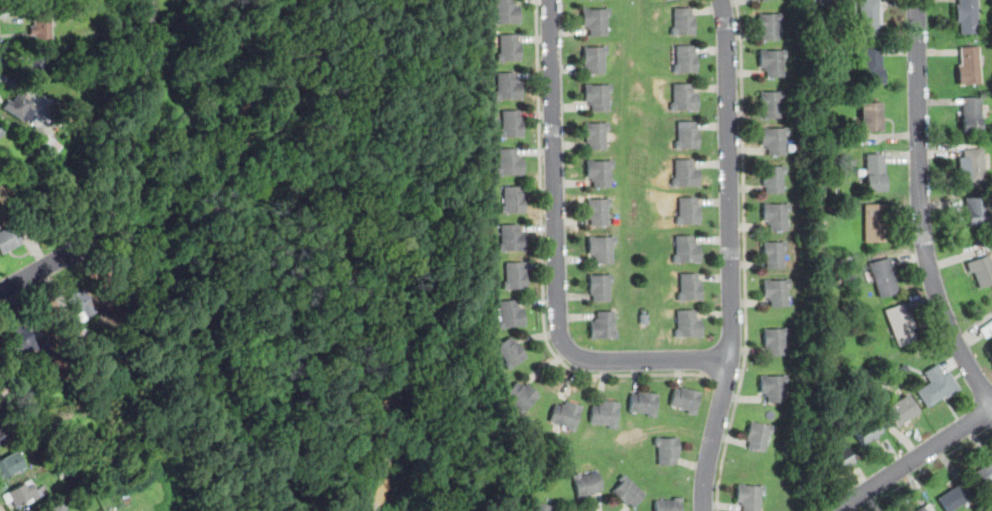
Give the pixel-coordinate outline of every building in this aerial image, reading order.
[(497,16),(497,0),(514,0),(514,5),(519,5),(519,23),(495,23),(495,16),(497,16)] [(860,18),(854,18),(854,3),(860,3),(860,0),(880,0),(880,38),(860,38),(860,18)] [(960,6),(960,0),(976,0),(978,38),(961,38),(960,26),(956,26),(956,7),(960,6)] [(607,35),(591,35),(590,26),(584,26),(584,9),(609,8),(610,16),(606,16),(607,35)] [(671,38),(671,30),(674,30),(673,10),(690,10),(691,19),(695,19),(696,37),(671,38)] [(35,42),(35,37),(30,38),(30,27),(34,27),(33,15),(39,15),(40,21),(50,20),(51,42),(35,42)] [(780,43),(763,43),(763,34),(759,35),(758,17),(782,16),(782,24),(779,24),(780,43)] [(498,62),(498,54),(501,54),(500,34),(517,34),(517,43),(522,43),(522,61),(498,62)] [(605,73),(588,74),(588,65),(584,65),(583,47),(607,47),(607,54),(604,54),(605,73)] [(674,75),(674,68),(677,68),(677,48),(694,47),(694,57),(698,57),(699,75),(674,75)] [(962,49),(979,48),(981,87),(960,88),(959,68),(963,68),(962,49)] [(884,88),(864,88),(863,61),(859,61),(858,51),(883,50),(884,88)] [(784,78),(767,78),(767,71),(760,71),(760,53),(786,52),(787,60),(783,60),(784,78)] [(33,65),(34,59),(49,63),(44,82),(30,79),(31,73),(25,72),(27,63),(33,65)] [(498,99),(498,92),(501,91),(500,71),(517,71),(517,81),(522,81),(522,98),(498,99)] [(609,110),(593,111),(592,101),(586,102),(586,84),(611,84),(612,91),(608,91),(609,110)] [(672,114),(672,106),(675,106),(674,86),(691,86),(691,95),(696,95),(696,113),(672,114)] [(4,110),(9,101),(12,103),(18,95),(19,96),(21,92),(26,96),(24,99),(33,105),(29,110),(35,114),(28,124),(22,120),(22,121),(4,110)] [(782,120),(766,121),(766,112),(761,112),(761,95),(785,94),(785,101),(781,101),(782,120)] [(965,99),(983,100),(982,137),(964,137),(965,99)] [(882,105),(883,135),(862,135),(862,105),(882,105)] [(499,136),(499,129),(502,129),(501,109),(518,108),(519,118),(523,118),(523,136),(499,136)] [(675,150),(675,143),(678,143),(678,123),(695,122),(695,132),(699,132),(700,150),(675,150)] [(606,150),(590,150),(589,141),(585,142),(585,124),(608,123),(609,131),(605,131),(606,150)] [(786,157),(769,157),(769,149),(762,149),(762,131),(789,131),(789,139),(786,139),(786,157)] [(39,146),(34,142),(40,134),(45,138),(39,146)] [(33,152),(27,158),(22,153),(28,147),(33,152)] [(500,176),(500,168),(503,168),(502,148),(519,148),(520,158),(524,157),(524,175),(500,176)] [(986,186),(965,188),(964,178),(967,178),(965,152),(983,151),(986,186)] [(866,153),(885,153),(885,195),(867,195),(866,153)] [(611,187),(595,188),(595,178),(589,178),(588,161),(614,160),(614,168),(611,168),(611,187)] [(675,189),(674,182),(677,182),(677,161),(694,161),(694,171),(698,171),(699,188),(675,189)] [(782,194),(766,195),(766,186),(761,186),(761,168),(785,168),(785,175),(781,175),(782,194)] [(502,214),(501,206),(504,206),(504,186),(521,186),(521,196),(526,195),(526,213),(502,214)] [(609,225),(593,226),(592,217),(588,217),(588,200),(611,199),(611,206),(608,206),(609,225)] [(986,210),(991,210),(991,227),(968,229),(966,201),(985,199),(986,210)] [(677,227),(677,220),(680,220),(679,200),(696,200),(697,207),(700,207),(700,227),(677,227)] [(866,205),(885,205),(885,244),(867,244),(866,205)] [(787,231),(770,232),(770,224),(763,224),(763,206),(790,206),(790,213),(787,213),(787,231)] [(501,251),(501,244),(504,244),(503,224),(520,223),(521,233),(525,233),(525,251),(501,251)] [(2,254),(0,251),(0,235),(15,227),(24,242),(2,254)] [(612,263),(596,263),(596,254),(590,254),(590,237),(615,236),(615,243),(612,243),(612,263)] [(675,265),(674,258),(677,258),(677,237),(694,237),(694,247),(698,247),(699,264),(675,265)] [(783,270),(767,270),(767,261),(763,261),(762,244),(786,243),(786,250),(783,251),(783,270)] [(989,257),(991,266),(991,287),(980,291),(975,274),(971,276),(968,266),(972,265),(971,263),(989,257)] [(870,265),(890,259),(901,293),(881,300),(870,265)] [(504,290),(504,283),(506,282),(506,262),(523,262),(523,272),(528,272),(528,289),(504,290)] [(848,286),(845,276),(855,274),(858,283),(848,286)] [(610,302),(594,302),(594,293),(590,294),(589,276),(613,275),(613,283),(610,283),(610,302)] [(679,303),(678,296),(681,296),(681,276),(698,275),(698,282),(701,282),(702,302),(679,303)] [(788,308),(771,308),(771,300),(764,300),(764,282),(790,282),(791,290),(787,290),(788,308)] [(68,301),(72,298),(71,295),(77,291),(79,295),(83,292),(95,314),(86,319),(82,312),(76,315),(68,301)] [(500,329),(499,320),(502,320),(500,301),(518,299),(519,309),(523,309),(525,326),(500,329)] [(885,313),(904,307),(907,315),(909,314),(915,332),(913,333),(916,343),(897,349),(885,313)] [(592,339),(591,321),(597,321),(597,312),(614,311),(615,330),(618,330),(618,338),(592,339)] [(696,322),(702,322),(703,339),(676,340),(676,332),(678,332),(678,312),(696,311),(696,322)] [(861,322),(872,319),(875,328),(863,331),(861,322)] [(90,334),(81,339),(75,328),(84,323),(90,334)] [(982,332),(991,326),(991,336),(987,340),(982,332)] [(19,327),(21,331),(27,328),(38,349),(21,359),(9,338),(11,337),(9,333),(19,327)] [(786,356),(768,356),(768,349),(765,349),(765,329),(789,329),(789,336),(786,336),(786,356)] [(508,370),(504,363),(506,361),(497,347),(511,338),(514,343),(517,342),(527,358),(508,370)] [(43,339),(47,346),(41,350),(36,343),(43,339)] [(924,372),(937,363),(944,373),(946,372),(957,388),(929,407),(918,390),(930,382),(924,372)] [(769,392),(762,392),(761,378),(788,377),(788,384),(784,384),(785,403),(769,403),(769,392)] [(519,407),(505,394),(516,383),(523,390),(529,384),(541,395),(522,416),(516,410),(519,407)] [(671,405),(675,389),(682,391),(683,389),(702,394),(697,415),(689,413),(690,410),(671,405)] [(656,418),(648,417),(648,413),(630,410),(632,394),(639,395),(640,393),(659,396),(656,418)] [(921,411),(896,427),(885,409),(910,393),(921,411)] [(592,422),(595,404),(603,405),(604,400),(620,403),(617,430),(610,429),(611,424),(592,422)] [(552,420),(557,405),(565,408),(566,403),(582,408),(574,432),(567,429),(568,426),(552,420)] [(872,439),(862,446),(852,431),(873,417),(883,432),(877,436),(879,438),(873,441),(872,439)] [(749,441),(747,440),(751,421),(775,427),(773,434),(768,433),(764,452),(748,448),(749,441)] [(680,437),(680,456),(676,457),(676,465),(659,465),(658,444),(655,444),(655,438),(680,437)] [(850,465),(851,467),(845,471),(844,469),(834,475),(824,459),(845,447),(855,462),(850,465)] [(2,480),(0,481),(0,461),(15,453),(24,469),(2,481),(2,480)] [(971,478),(991,464),(991,485),(981,492),(971,478)] [(68,476),(60,480),(57,476),(66,471),(68,476)] [(599,493),(578,498),(573,479),(574,479),(574,476),(582,474),(582,477),(600,473),(604,490),(599,491),(599,493)] [(613,493),(622,484),(619,481),(625,476),(646,497),(633,510),(626,504),(625,505),(613,493)] [(30,481),(35,490),(45,485),(49,493),(27,506),(25,502),(12,509),(5,495),(30,481)] [(760,494),(759,510),(743,510),(743,502),(737,502),(738,486),(765,487),(765,494),(760,494)] [(969,500),(952,510),(946,510),(939,500),(960,486),(969,500)] [(683,499),(683,510),(656,510),(656,502),(674,502),(674,499),(683,499)] [(927,502),(913,510),(933,510),(927,502)] [(61,503),(46,510),(65,510),(61,503)] [(553,507),(552,510),(534,510),(536,503),(553,507)]
